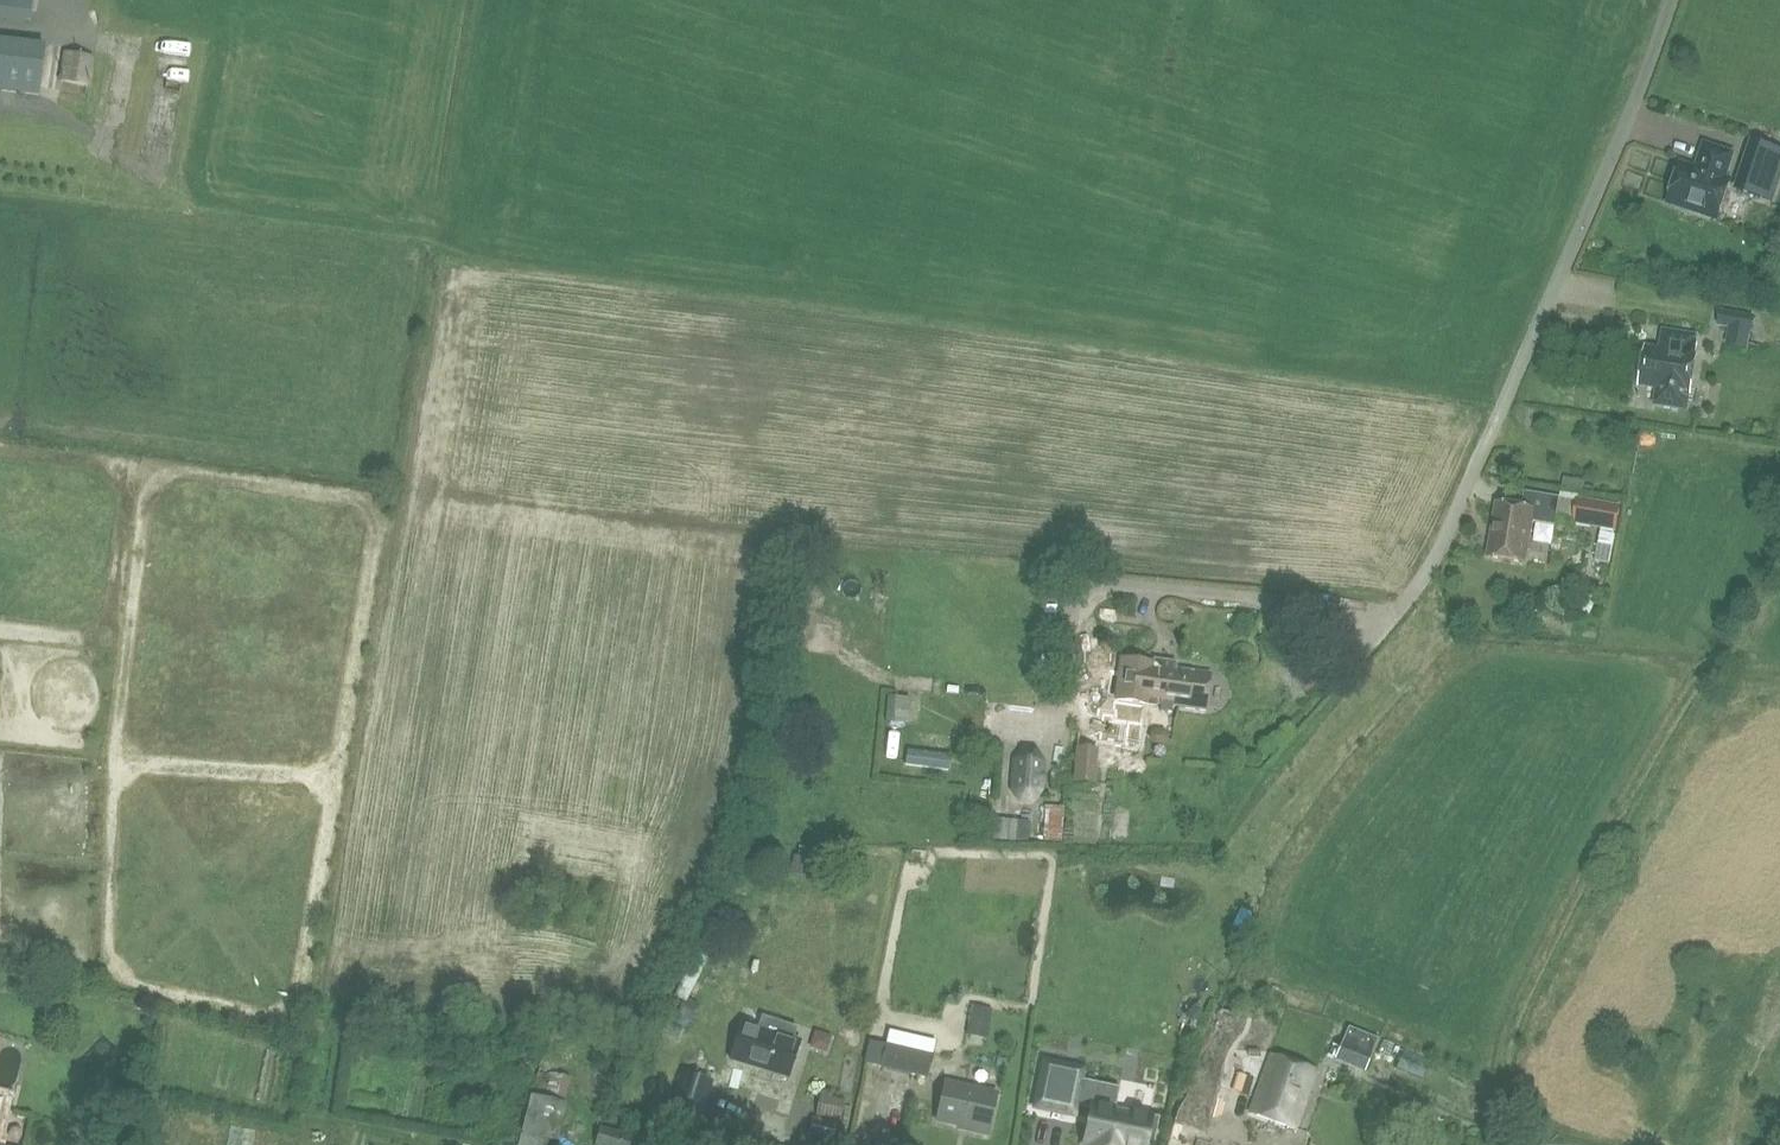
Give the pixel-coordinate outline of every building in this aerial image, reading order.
[(30,17),(32,0),(0,0),(0,14),(30,17)] [(0,39),(0,91),(38,95),(44,44),(0,39)] [(62,80),(85,84),(90,56),(66,52),(62,80)] [(1736,188),(1768,198),(1779,160),(1779,150),(1751,141),(1736,188)] [(1668,201),(1716,217),(1728,180),(1719,177),(1721,171),(1725,172),(1731,154),(1704,145),(1698,163),(1701,164),(1699,171),(1680,164),(1668,201)] [(1717,326),(1733,328),(1731,344),(1746,347),(1751,315),(1720,310),(1717,326)] [(1658,387),(1655,403),(1684,408),(1686,392),(1688,392),(1694,356),(1691,356),(1693,338),(1663,333),(1661,351),(1645,348),(1640,384),(1658,387)] [(1522,508),(1497,504),(1488,556),(1525,562),(1532,521),(1555,525),(1560,498),(1524,491),(1522,508)] [(1621,505),(1577,497),(1572,524),(1601,529),(1616,531),(1621,505)] [(1616,531),(1601,529),(1595,561),(1610,564),(1616,531)] [(1160,705),(1206,710),(1211,672),(1176,667),(1177,661),(1153,658),(1152,660),(1118,656),(1113,700),(1156,706),(1156,705),(1160,705)] [(887,696),(884,721),(907,724),(910,698),(887,696)] [(1095,783),(1099,731),(1078,729),(1073,782),(1095,783)] [(1042,793),(1045,760),(1036,748),(1023,746),(1011,758),(1009,791),(1019,803),(1032,804),(1042,793)] [(906,750),(904,766),(950,773),(952,756),(906,750)] [(1045,806),(1042,841),(1061,842),(1062,825),(1070,825),(1072,806),(1062,805),(1062,807),(1045,806)] [(790,873),(806,876),(810,859),(794,856),(790,873)] [(699,1005),(684,998),(677,1014),(692,1021),(699,1005)] [(972,1005),(965,1040),(986,1049),(995,1011),(972,1005)] [(799,1041),(792,1039),(796,1028),(775,1022),(772,1032),(741,1021),(729,1058),(787,1077),(799,1041)] [(1363,1071),(1372,1053),(1377,1039),(1348,1027),(1343,1041),(1341,1040),(1333,1060),(1363,1071)] [(936,1040),(889,1030),(881,1064),(928,1074),(936,1040)] [(1119,1037),(1119,1062),(1134,1062),(1135,1038),(1119,1037)] [(1314,1070),(1269,1055),(1249,1112),(1294,1127),(1314,1070)] [(1159,1117),(1115,1109),(1117,1102),(1096,1098),(1099,1084),(1080,1080),(1082,1070),(1045,1063),(1036,1107),(1073,1114),(1075,1106),(1092,1110),(1090,1120),(1089,1120),(1087,1133),(1088,1133),(1085,1144),(1154,1144),(1159,1117)] [(696,1134),(702,1113),(713,1073),(684,1065),(668,1127),(696,1134)] [(519,1144),(554,1144),(554,1142),(564,1104),(571,1076),(538,1068),(519,1144)] [(959,1122),(959,1120),(967,1122),(966,1126),(988,1131),(997,1089),(946,1078),(937,1118),(959,1122)] [(819,1095),(815,1115),(840,1121),(844,1101),(819,1095)] [(812,1119),(808,1136),(831,1141),(835,1124),(812,1119)] [(635,1137),(599,1127),(594,1144),(633,1144),(635,1137)]
